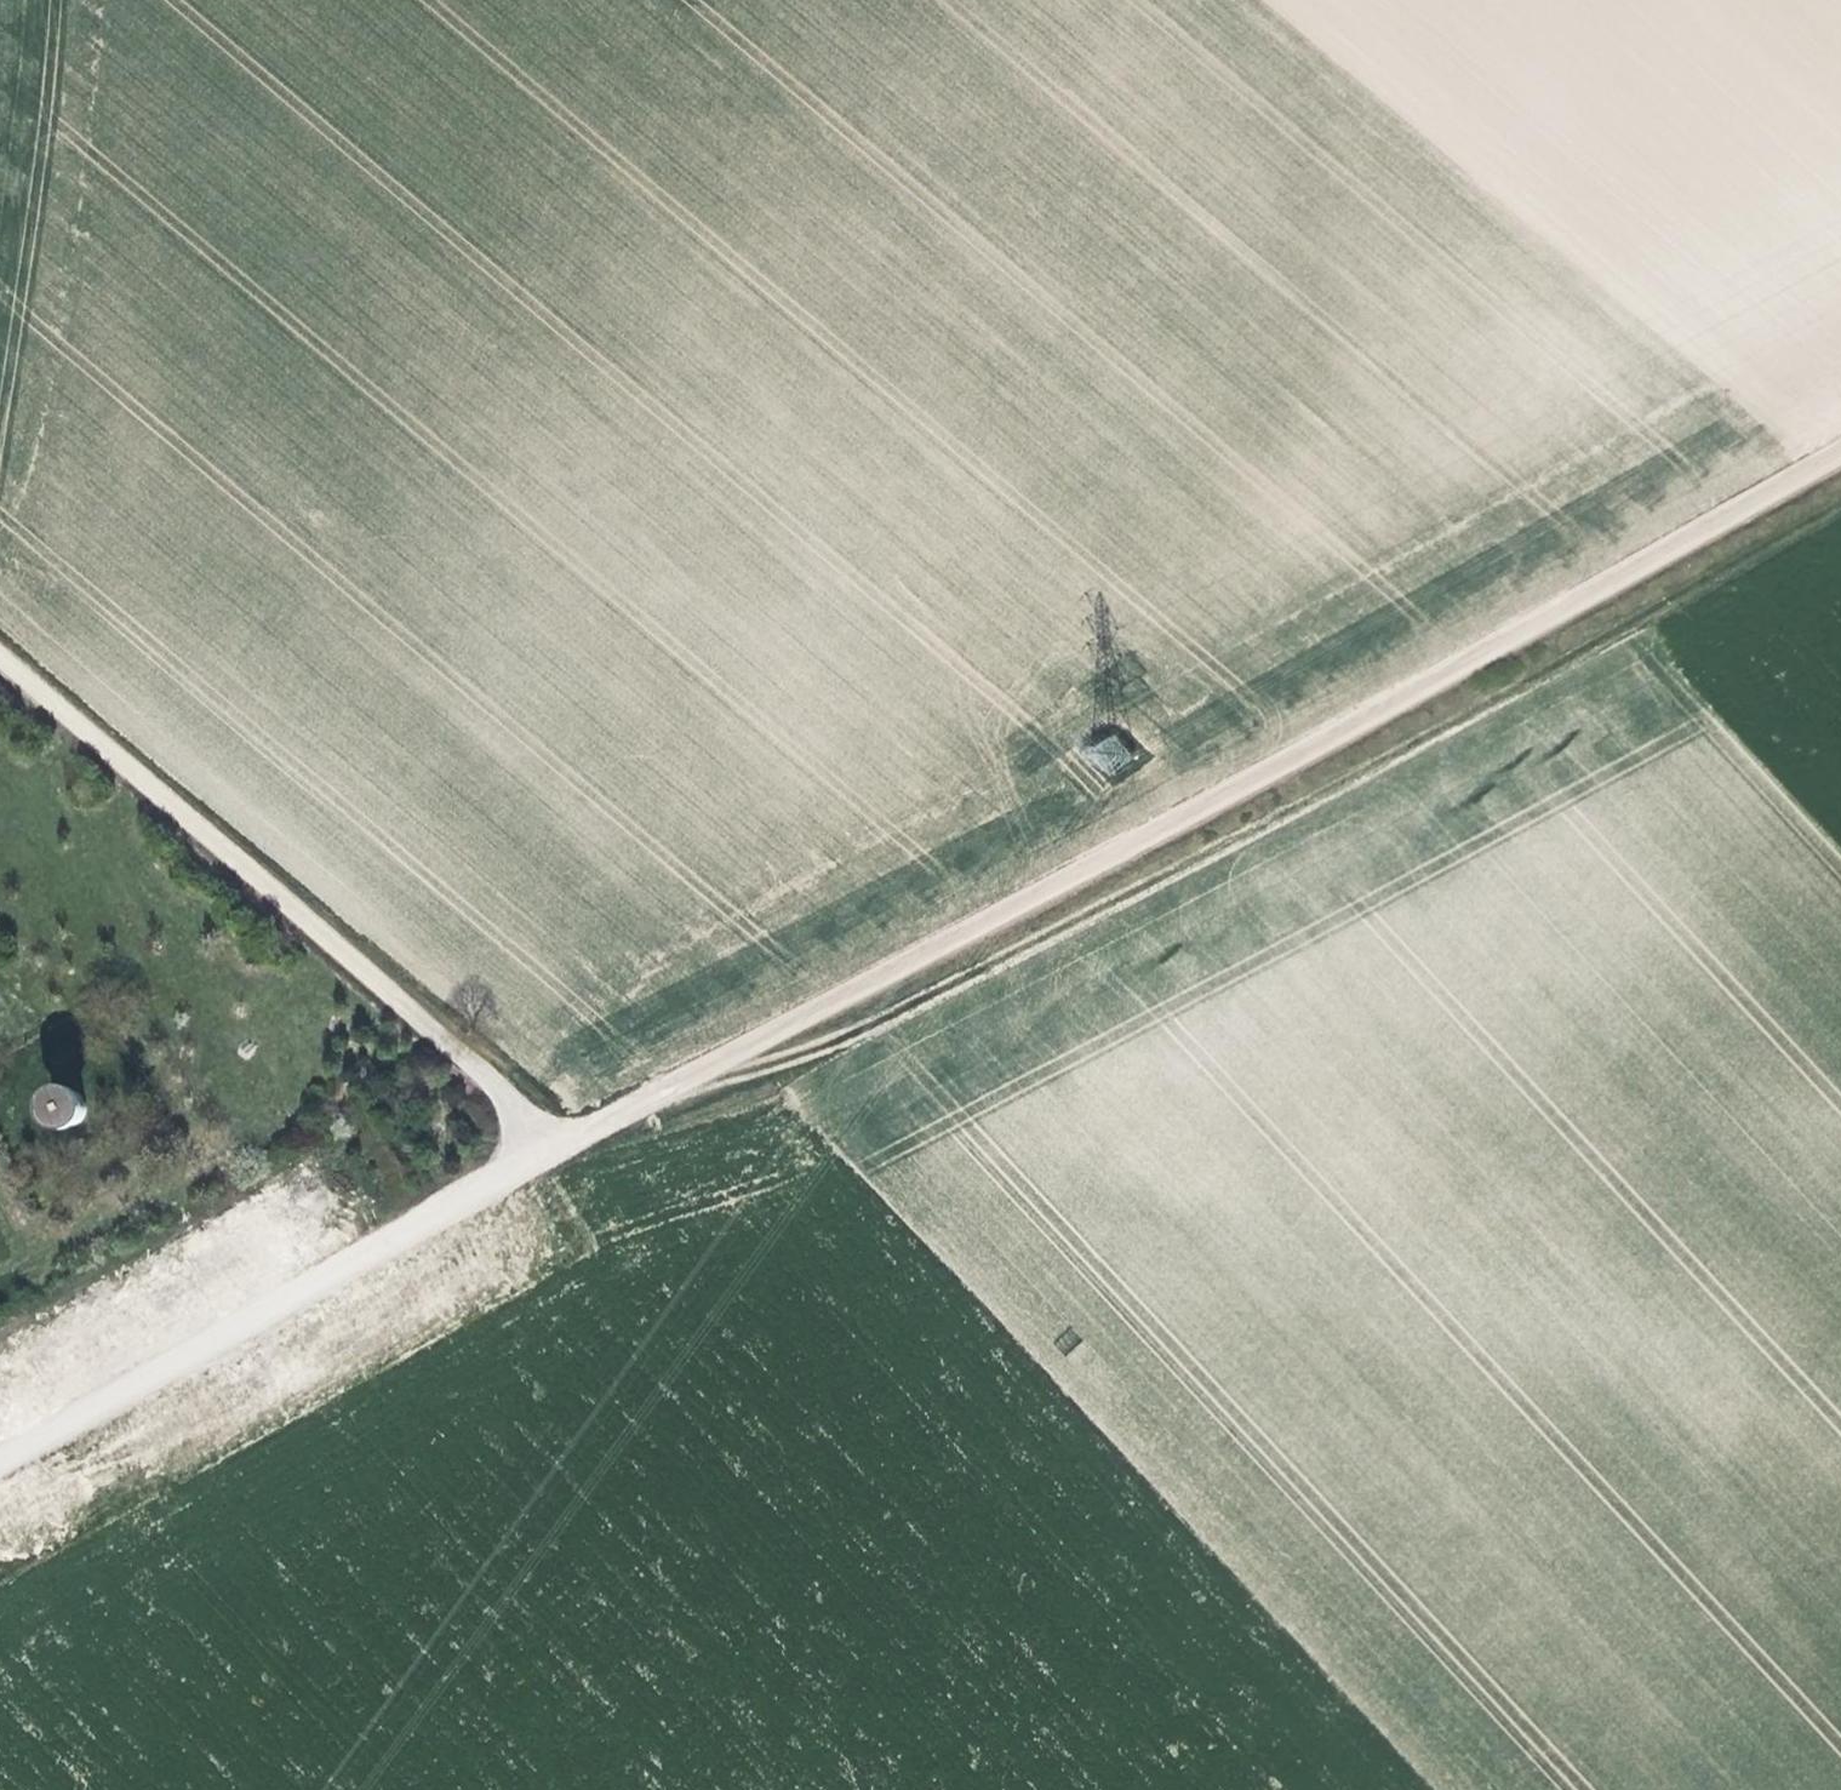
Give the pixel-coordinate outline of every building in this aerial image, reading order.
[(1104,780),(1133,758),(1112,731),(1084,754),(1104,780)] [(55,1081),(30,1104),(56,1132),(81,1109),(55,1081)]
